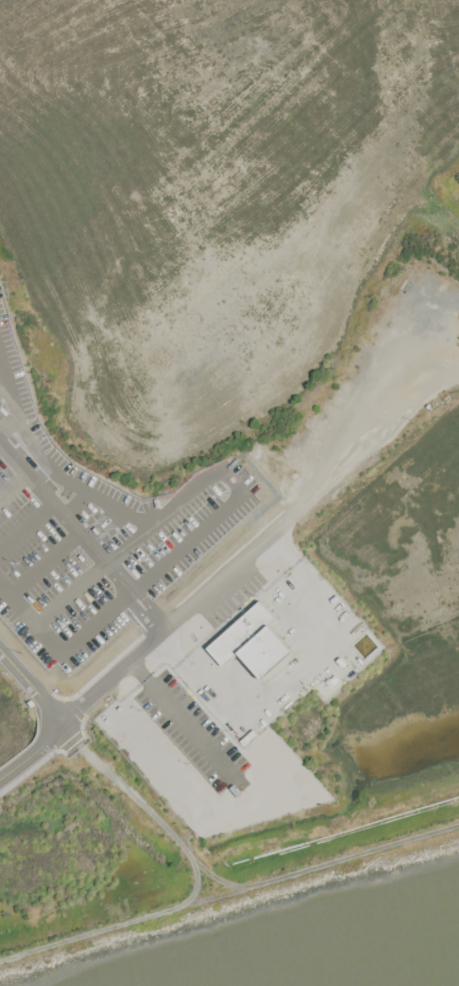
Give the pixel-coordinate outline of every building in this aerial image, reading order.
[(207,646),(225,667),(240,654),(272,625),(280,619),(263,598),(207,646)] [(263,680),(295,651),(272,625),(240,654),(263,680)]
